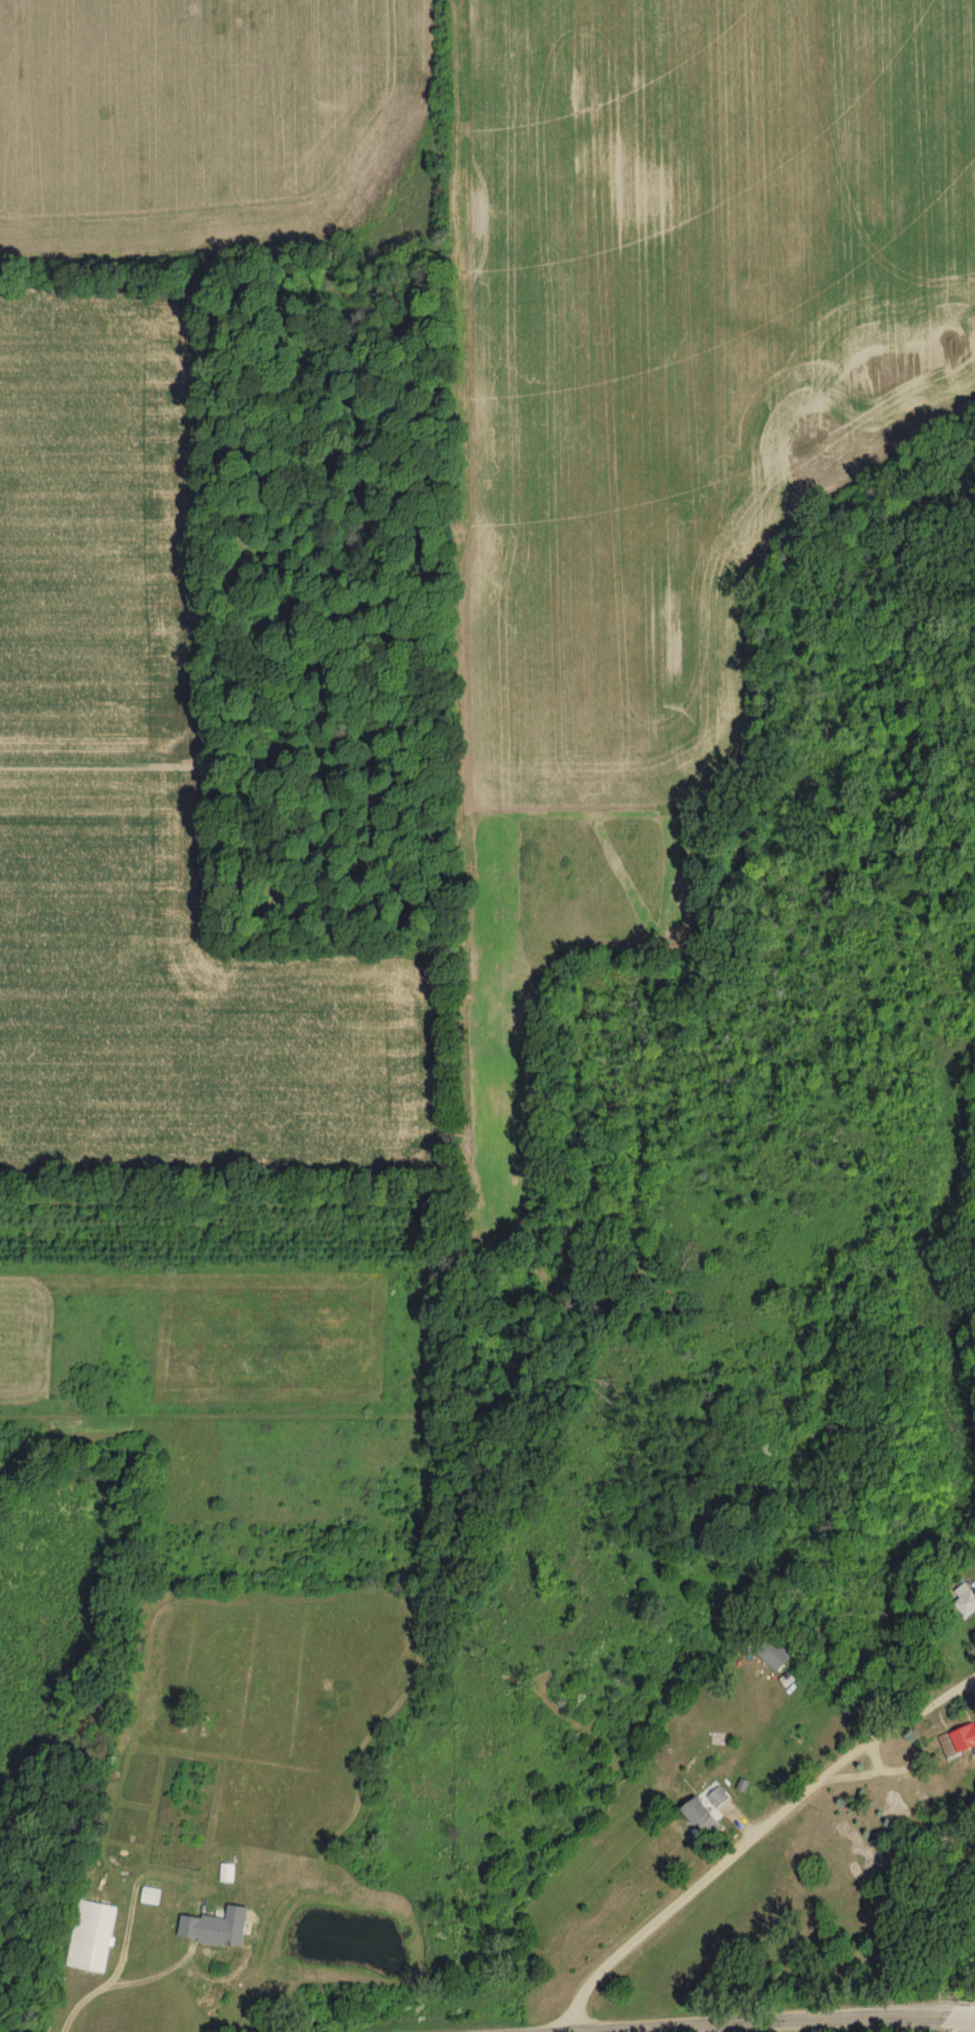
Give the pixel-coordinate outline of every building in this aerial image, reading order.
[(762,1652),(782,1671),(799,1655),(779,1635),(762,1652)] [(963,1723),(963,1748),(974,1748),(974,1723),(963,1723)] [(689,1804),(713,1833),(728,1821),(719,1810),(736,1797),(725,1783),(710,1796),(706,1791),(689,1804)] [(239,1861),(227,1861),(227,1880),(239,1880),(239,1861)] [(113,1970),(123,1902),(87,1897),(78,1965),(113,1970)] [(252,1935),(258,1906),(236,1901),(230,1930),(252,1935)] [(209,1958),(227,1959),(228,1944),(210,1943),(209,1958)]
